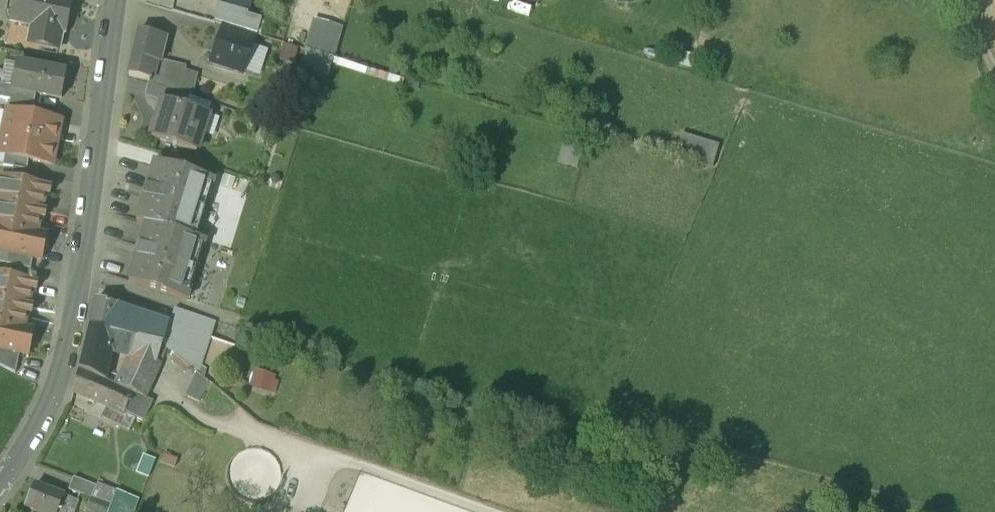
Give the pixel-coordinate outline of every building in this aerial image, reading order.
[(11,24),(39,30),(35,46),(58,51),(62,34),(64,35),(70,3),(55,0),(16,0),(11,24)] [(220,5),(242,12),(244,12),(247,0),(222,0),(220,5)] [(242,12),(220,5),(215,21),(224,24),(238,28),(242,12)] [(238,28),(224,24),(221,34),(253,44),(252,47),(258,49),(262,35),(238,28)] [(166,37),(139,31),(129,76),(149,81),(155,61),(159,62),(166,37)] [(221,34),(212,62),(244,72),(252,47),(253,44),(221,34)] [(293,60),(298,47),(285,42),(280,56),(293,60)] [(307,49),(303,63),(329,72),(334,57),(307,49)] [(159,62),(155,61),(149,81),(193,92),(198,73),(159,62)] [(66,76),(15,66),(11,88),(10,90),(35,95),(61,100),(66,76)] [(191,97),(148,84),(145,98),(163,103),(163,102),(187,109),(191,97)] [(10,90),(11,88),(0,86),(0,100),(9,102),(33,107),(35,95),(10,90)] [(33,107),(9,102),(7,114),(31,118),(33,107)] [(187,109),(163,102),(163,103),(151,139),(196,153),(208,116),(187,109)] [(31,118),(7,114),(3,135),(55,145),(60,124),(31,118)] [(672,150),(711,162),(717,142),(678,130),(672,150)] [(3,135),(0,148),(0,156),(4,157),(28,162),(51,166),(55,145),(3,135)] [(28,162),(4,157),(2,168),(13,170),(26,173),(28,162)] [(214,181),(155,163),(137,220),(147,223),(196,238),(214,181)] [(26,173),(13,170),(10,182),(34,187),(36,175),(26,173)] [(0,180),(0,204),(41,213),(44,198),(48,199),(50,191),(46,190),(34,187),(10,182),(0,180)] [(0,204),(0,229),(36,237),(36,236),(39,222),(43,223),(45,214),(41,213),(0,204)] [(196,238),(147,223),(129,280),(188,299),(206,241),(196,238)] [(0,229),(0,254),(9,255),(32,260),(41,262),(46,238),(36,236),(36,237),(0,229)] [(32,260),(9,255),(6,267),(30,272),(32,260)] [(30,272),(6,267),(4,279),(27,284),(30,272)] [(0,278),(0,303),(28,308),(31,294),(33,285),(27,284),(4,279),(0,278)] [(169,325),(97,302),(91,327),(112,333),(136,341),(154,345),(162,346),(169,325)] [(0,303),(0,327),(26,333),(26,332),(23,331),(26,317),(28,308),(0,303)] [(174,304),(169,325),(162,346),(209,383),(215,370),(202,363),(217,318),(174,304)] [(0,327),(0,352),(19,356),(28,358),(33,333),(26,332),(26,333),(0,327)] [(112,333),(91,327),(85,353),(106,360),(109,351),(114,352),(132,358),(133,358),(136,341),(112,333)] [(154,345),(136,341),(133,358),(156,365),(157,371),(159,372),(161,366),(163,367),(166,361),(159,358),(162,346),(154,345)] [(106,360),(85,353),(80,372),(105,382),(110,372),(114,352),(109,351),(106,360)] [(0,352),(0,368),(15,376),(19,356),(0,352)] [(133,358),(132,358),(125,372),(151,384),(157,371),(156,365),(133,358)] [(122,377),(110,372),(105,382),(144,399),(151,384),(125,372),(122,377)] [(133,398),(80,373),(74,394),(99,405),(100,405),(124,417),(125,417),(133,398)] [(100,405),(99,405),(94,417),(118,429),(124,417),(100,405)] [(94,489),(74,481),(70,491),(91,499),(94,489)] [(35,487),(25,509),(32,511),(76,511),(79,505),(65,499),(35,487)] [(116,496),(97,489),(92,501),(111,508),(116,496)] [(116,496),(111,508),(112,508),(110,511),(135,511),(138,505),(116,496)]
